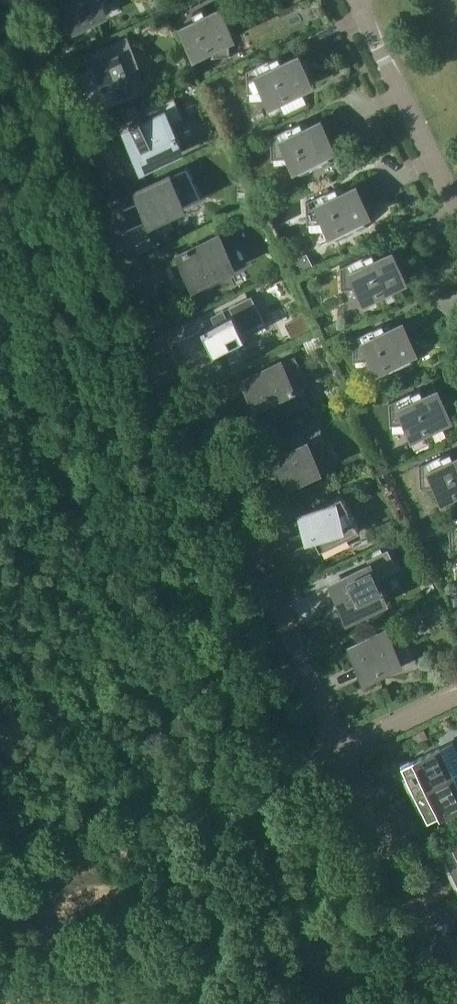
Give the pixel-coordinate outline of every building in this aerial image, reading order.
[(76,28),(108,12),(103,0),(62,0),(76,28)] [(212,57),(232,56),(232,54),(230,54),(229,38),(236,35),(222,6),(207,13),(204,6),(194,11),(197,18),(183,25),(197,54),(211,47),(214,55),(212,56),(212,57)] [(145,83),(145,82),(136,63),(137,63),(127,40),(88,57),(92,68),(85,71),(99,103),(123,93),(128,96),(134,96),(140,94),(143,89),(145,83)] [(272,102),(314,82),(300,53),(283,61),(280,54),(247,70),(249,93),(250,93),(250,91),(266,90),(272,102)] [(144,167),(183,148),(179,138),(181,137),(178,132),(176,133),(171,123),(184,117),(174,95),(148,108),(153,118),(144,123),(141,118),(131,123),(134,128),(127,131),(144,167)] [(127,109),(130,116),(139,112),(136,104),(127,109)] [(328,152),(336,149),(322,120),(305,128),(301,121),(271,136),(273,159),(274,159),(274,157),(290,156),(296,168),(298,167),(303,177),(333,162),(328,152)] [(153,220),(202,197),(188,167),(139,190),(153,220)] [(364,217),(371,214),(357,185),(340,193),(337,186),(307,201),(308,224),(310,224),(310,222),(326,221),(331,233),(334,232),(339,241),(369,227),(364,217)] [(221,273),(236,266),(220,234),(190,248),(190,247),(185,250),(185,251),(179,253),(195,286),(210,279),(212,282),(223,276),(221,273)] [(366,298),(408,278),(394,249),(377,257),(374,251),(341,266),(343,290),(344,289),(344,288),(360,287),(366,298)] [(244,331),(265,320),(253,295),(212,315),(215,322),(203,328),(215,350),(246,335),(244,331)] [(286,324),(293,338),(312,328),(305,314),(286,324)] [(411,354),(418,351),(404,322),(387,330),(383,323),(353,338),(355,361),(356,361),(356,359),(372,358),(378,370),(381,369),(385,379),(415,364),(411,354)] [(270,418),(310,405),(304,386),(309,383),(296,355),(283,361),(282,360),(243,379),(257,408),(265,404),(270,418)] [(415,434),(453,416),(439,387),(425,394),(422,387),(390,402),(391,425),(393,425),(393,423),(409,423),(415,434)] [(318,423),(304,430),(306,435),(321,428),(318,423)] [(312,447),(326,440),(321,428),(306,435),(304,430),(278,442),(283,453),(276,456),(290,485),(322,470),(312,447)] [(456,491),(456,455),(455,456),(452,449),(420,465),(421,488),(423,488),(423,486),(439,485),(445,497),(456,491)] [(321,549),(361,530),(343,494),(304,513),(321,549)] [(368,559),(370,564),(332,582),(349,618),(389,600),(386,592),(388,591),(386,587),(384,588),(379,578),(399,569),(389,549),(368,559)] [(389,676),(421,667),(405,633),(391,637),(387,629),(351,647),(367,679),(386,670),(389,676)] [(412,795),(453,775),(456,773),(456,750),(453,741),(403,765),(407,774),(403,776),(412,795)] [(453,775),(412,795),(421,813),(425,811),(429,820),(456,807),(456,773),(453,775)] [(456,878),(456,844),(444,850),(448,860),(444,862),(453,880),(456,878)]
